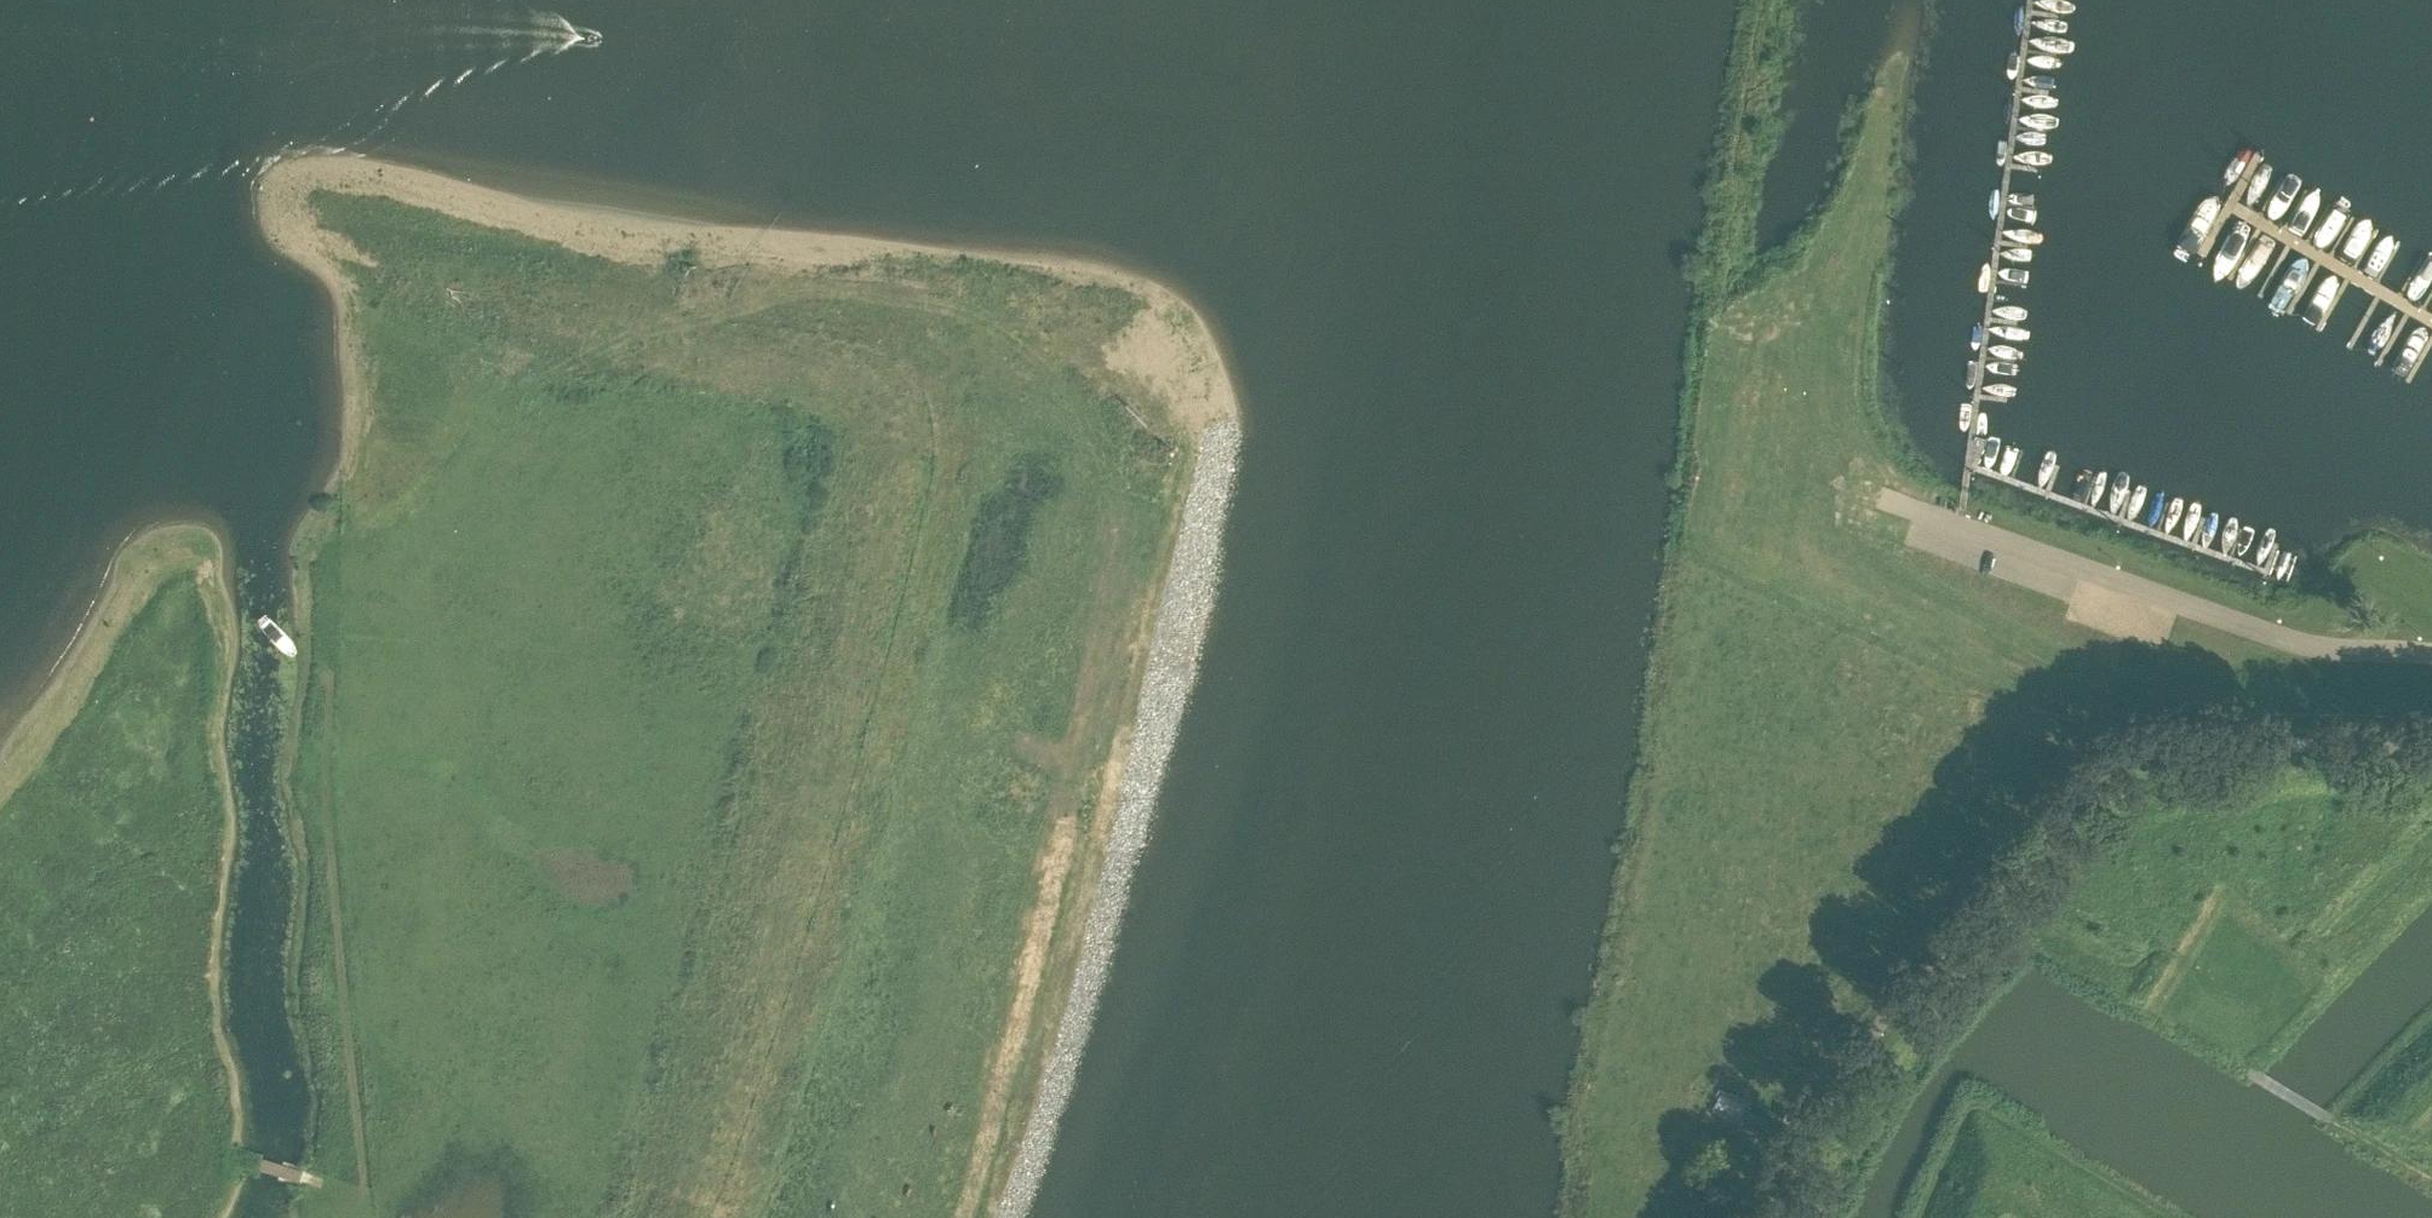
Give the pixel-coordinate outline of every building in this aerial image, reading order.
[(1736,1121),(1747,1102),(1722,1087),(1711,1107),(1736,1121)] [(1784,1119),(1785,1120),(1792,1123),(1796,1125),(1801,1115),(1788,1109),(1784,1119)]
